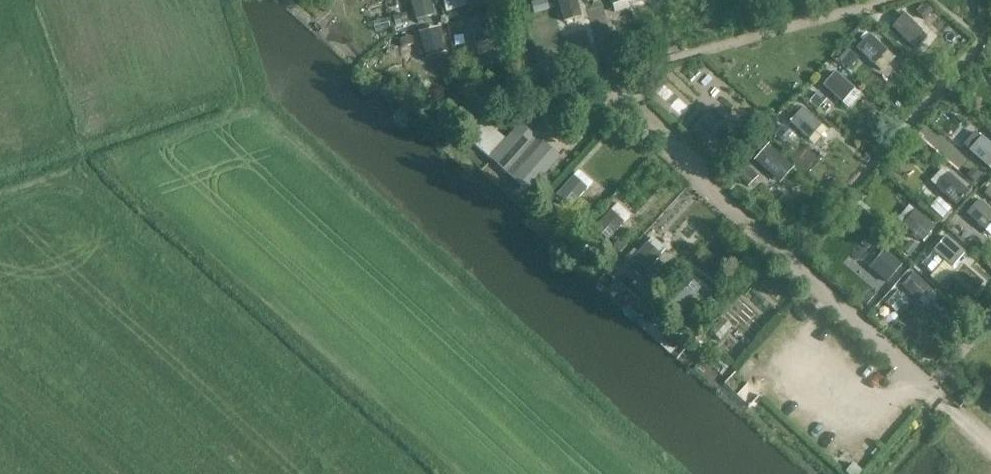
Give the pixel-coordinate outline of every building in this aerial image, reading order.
[(435,16),(431,0),(411,0),(416,22),(435,16)] [(578,0),(558,0),(564,23),(583,18),(578,0)] [(925,21),(934,11),(926,4),(917,14),(925,21)] [(410,24),(407,14),(393,17),(396,27),(410,24)] [(923,32),(904,14),(892,28),(910,45),(923,32)] [(476,46),(479,54),(496,49),(494,41),(494,40),(488,15),(468,21),(476,46)] [(369,33),(365,18),(356,21),(360,36),(369,33)] [(464,32),(461,22),(447,26),(450,36),(464,32)] [(447,62),(445,54),(446,54),(439,28),(420,33),(427,59),(428,59),(430,67),(447,62)] [(888,52),(869,35),(857,49),(876,66),(888,52)] [(415,45),(412,36),(398,39),(401,49),(415,45)] [(855,89),(835,72),(823,87),(842,104),(855,89)] [(826,98),(818,91),(809,101),(817,108),(826,98)] [(822,126),(802,109),(790,123),(809,141),(822,126)] [(561,158),(521,122),(489,158),(529,194),(561,158)] [(793,133),(786,127),(777,137),(784,143),(793,133)] [(982,137),(969,151),(989,169),(990,166),(990,145),(982,137)] [(788,163),(769,146),(756,161),(775,178),(788,163)] [(932,177),(954,202),(968,191),(946,165),(932,177)] [(756,180),(745,170),(738,177),(749,187),(756,180)] [(556,196),(555,199),(563,206),(565,204),(570,209),(588,189),(574,176),(556,196)] [(979,201),(966,214),(985,232),(990,225),(990,212),(979,201)] [(592,209),(584,203),(575,213),(582,220),(592,209)] [(611,210),(593,229),(592,232),(597,236),(600,235),(608,242),(625,223),(611,210)] [(918,243),(920,240),(923,242),(935,228),(915,211),(903,226),(912,234),(910,237),(918,243)] [(966,253),(946,236),(933,251),(953,268),(966,253)] [(919,248),(911,241),(902,251),(910,258),(919,248)] [(629,263),(633,265),(631,268),(642,277),(644,275),(662,255),(647,243),(629,263)] [(902,265),(882,249),(870,263),(890,280),(902,265)] [(943,262),(932,253),(922,265),(932,274),(943,262)] [(905,280),(926,305),(938,295),(918,270),(905,280)] [(668,295),(668,296),(666,299),(674,306),(676,303),(683,308),(699,289),(684,276),(668,295)] [(910,298),(900,289),(888,302),(899,311),(910,298)] [(698,323),(708,312),(700,305),(690,316),(698,323)] [(858,462),(848,454),(840,462),(849,470),(858,462)]
